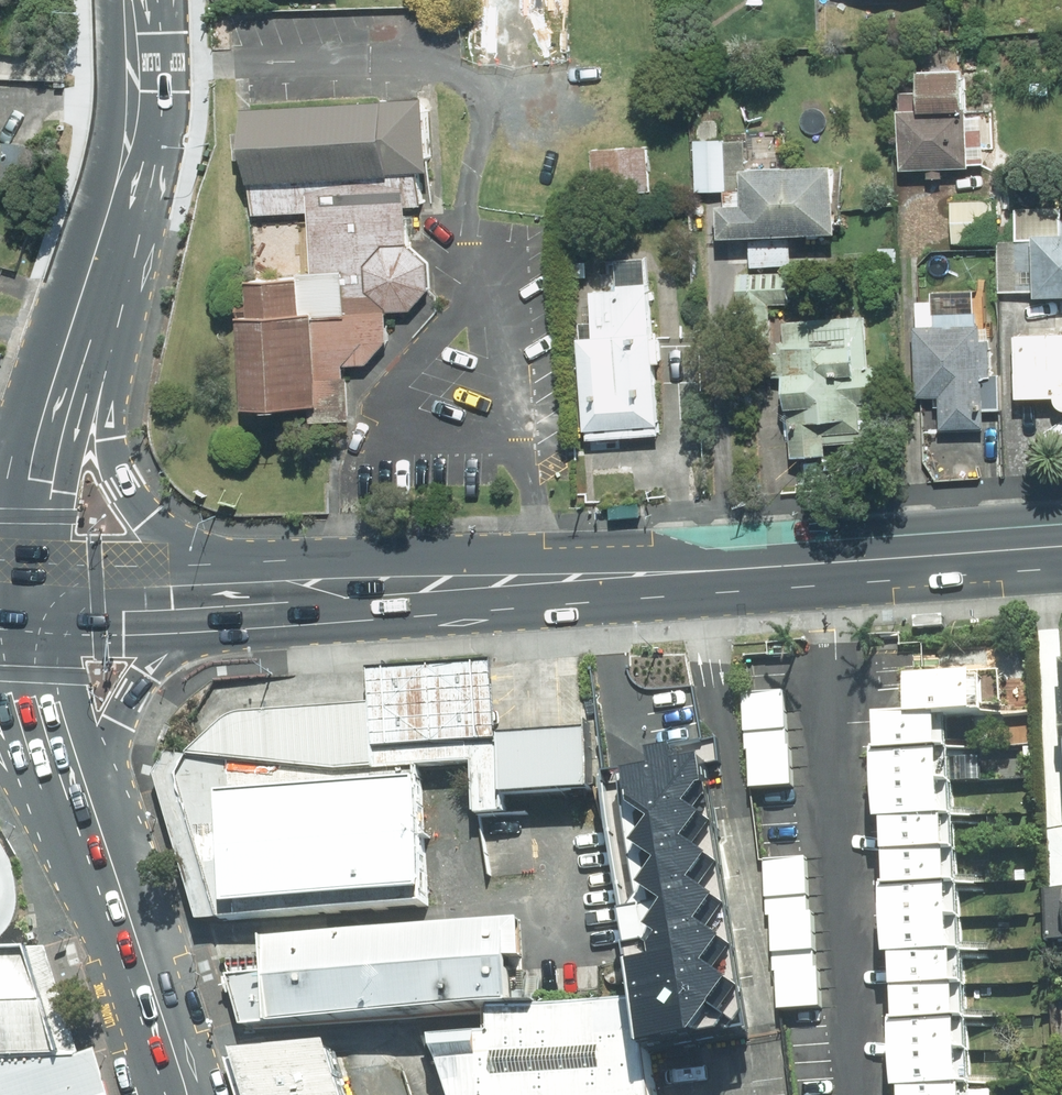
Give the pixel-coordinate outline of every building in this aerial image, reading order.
[(903,168),(971,166),(987,166),(987,162),(988,162),(990,124),(986,124),(987,114),(967,114),(970,58),(947,57),(946,70),(925,69),(924,91),(903,91),(904,110),(901,110),(903,168)] [(356,420),(354,378),(348,378),(348,368),(372,367),(393,341),(391,313),(415,311),(434,291),(433,264),(412,244),(410,206),(426,205),(424,170),(436,169),(432,95),(248,106),(255,218),(312,215),(316,275),(252,278),(254,316),(242,316),(248,410),(326,406),(327,422),(356,420)] [(719,125),(697,126),(698,193),(724,193),(724,233),(844,232),(844,165),(750,166),(749,140),(719,141),(719,125)] [(40,145),(5,144),(3,187),(39,188),(40,145)] [(651,146),(590,149),(592,197),(653,194),(651,146)] [(954,243),(995,245),(997,204),(953,202),(953,219),(955,219),(954,243)] [(1035,294),(1061,295),(1061,206),(1017,205),(1016,241),(1037,242),(1035,294)] [(792,242),(751,240),(750,266),(791,268),(792,242)] [(1037,242),(1016,241),(1000,241),(999,293),(1035,294),(1037,242)] [(571,443),(671,441),(668,277),(568,279),(571,443)] [(938,299),(919,299),(917,395),(941,395),(940,430),(987,431),(987,410),(1002,410),(1002,369),(993,369),(993,326),(981,325),(982,313),(938,313),(938,299)] [(868,312),(785,317),(794,456),(812,455),(810,423),(864,419),(861,381),(886,379),(885,363),(872,364),(868,312)] [(1022,333),(1024,407),(1061,406),(1061,332),(1022,333)] [(491,666),(370,670),(372,710),(240,718),(193,756),(341,777),(425,769),(477,766),(495,769),(494,739),(491,666)] [(911,681),(914,715),(948,713),(984,710),(982,676),(911,681)] [(785,694),(745,695),(755,790),(795,785),(785,694)] [(914,715),(880,717),(883,751),(950,747),(948,713),(914,715)] [(585,736),(494,739),(495,769),(496,797),(587,794),(585,736)] [(950,747),(883,751),(885,786),(952,781),(950,747)] [(193,756),(174,778),(223,913),(425,907),(425,769),(341,777),(193,756)] [(709,756),(610,779),(650,1004),(657,1053),(761,1039),(709,756)] [(952,781),(885,786),(887,820),(955,815),(952,781)] [(955,815),(887,820),(890,854),(957,849),(955,815)] [(957,849),(890,854),(892,888),(959,884),(957,849)] [(806,863),(767,867),(784,1015),(823,1011),(806,863)] [(959,884),(892,888),(895,922),(962,918),(959,884)] [(962,918),(895,922),(897,956),(964,952),(962,918)] [(521,926),(264,945),(267,977),(233,978),(245,1023),(426,1017),(523,1009),(521,926)] [(98,1052),(84,1057),(49,950),(0,951),(0,1094),(112,1094),(98,1052)] [(964,952),(897,956),(899,991),(966,986),(964,952)] [(966,986),(899,991),(902,1025),(969,1020),(966,986)] [(426,1017),(452,1094),(662,1094),(657,1053),(650,1004),(523,1009),(426,1017)] [(969,1020),(902,1025),(904,1059),(971,1054),(969,1020)] [(332,1046),(235,1047),(251,1094),(352,1094),(332,1046)] [(971,1054),(904,1059),(906,1093),(973,1088),(971,1054)]
